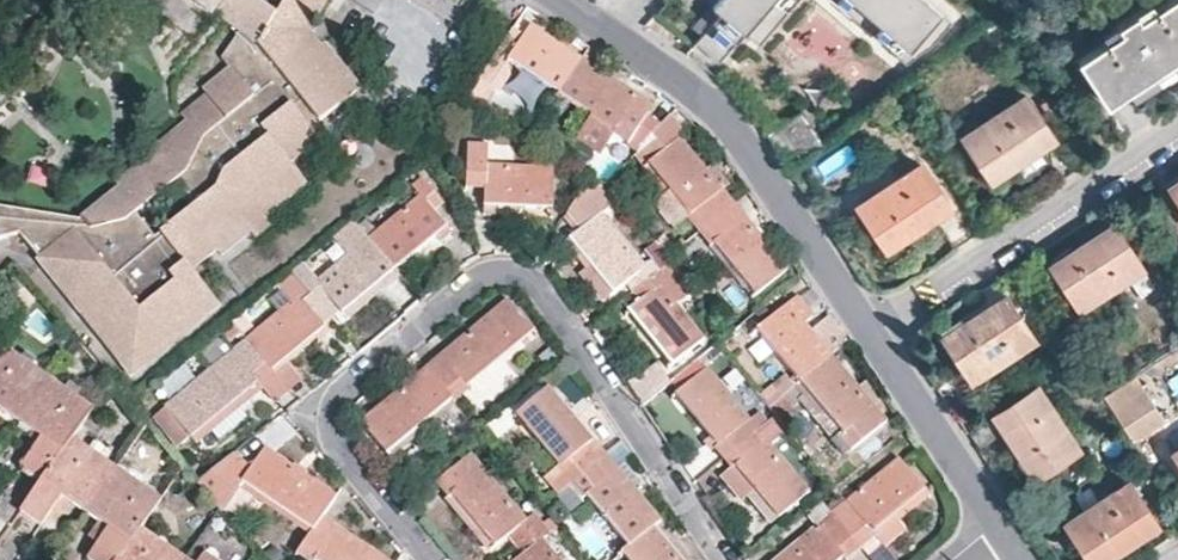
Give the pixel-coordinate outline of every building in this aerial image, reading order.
[(256,0),(190,0),(212,16),(215,12),(242,32),(221,58),(231,71),(205,91),(210,96),(215,103),(189,124),(146,158),(149,163),(120,186),(122,190),(81,221),(38,217),(0,212),(0,238),(16,235),(89,323),(94,318),(105,332),(100,336),(130,373),(198,308),(211,296),(188,267),(182,260),(190,253),(203,256),(213,248),(218,254),(246,232),(263,219),(257,212),(299,178),(286,161),(316,138),(313,134),(306,126),(315,119),(348,93),(312,49),(306,53),(299,45),(306,36),(329,4),(324,0),(287,0),(276,15),(256,0)] [(703,2),(705,3),(707,4),(709,4),(711,4),(712,3),(714,3),(715,2),(723,9),(718,15),(697,39),(719,59),(746,29),(761,42),(798,0),(701,0),(703,2)] [(931,0),(837,0),(907,62),(933,43),(953,20),(931,0)] [(1107,101),(1177,55),(1177,0),(1164,0),(1145,13),(1140,7),(1111,26),(1116,32),(1078,57),(1107,101)] [(723,9),(715,2),(714,3),(712,3),(711,4),(709,4),(707,4),(705,3),(703,2),(718,15),(723,9)] [(826,69),(851,42),(818,12),(793,38),(826,69)] [(508,58),(560,92),(581,59),(551,40),(529,26),(508,58)] [(312,49),(348,93),(353,88),(336,65),(319,42),(316,45),(306,36),(299,45),(306,53),(312,49)] [(581,59),(560,92),(593,112),(593,119),(612,132),(616,129),(618,129),(620,130),(620,132),(618,135),(629,142),(653,105),(623,86),(581,59)] [(479,79),(468,96),(482,104),(493,87),(479,79)] [(1022,157),(1055,135),(1027,94),(965,134),(992,177),(1022,157)] [(210,96),(184,117),(189,124),(215,103),(210,96)] [(824,146),(804,113),(770,136),(790,167),(792,170),(824,146)] [(669,115),(634,155),(643,166),(647,163),(702,228),(732,204),(722,191),(705,171),(685,146),(678,138),(682,133),(669,115)] [(306,126),(313,134),(315,119),(306,126)] [(619,161),(628,142),(611,134),(602,152),(619,161)] [(553,206),(555,168),(489,165),(489,147),(469,147),(469,183),(485,183),(485,203),(508,204),(553,206)] [(695,234),(702,228),(647,163),(643,166),(642,169),(695,234)] [(949,206),(920,164),(857,206),(866,221),(884,249),(949,206)] [(712,165),(705,171),(722,191),(729,185),(712,165)] [(566,214),(581,232),(602,215),(618,202),(588,176),(580,190),(569,210),(566,214)] [(257,212),(263,219),(305,185),(299,178),(257,212)] [(369,239),(394,268),(432,238),(446,226),(430,205),(425,199),(435,191),(425,178),(415,186),(421,194),(419,198),(369,239)] [(439,196),(435,191),(425,199),(430,205),(439,196)] [(755,232),(732,204),(702,228),(756,294),(786,270),(755,232)] [(1079,296),(1141,254),(1113,212),(1077,236),(1051,253),(1079,296)] [(644,267),(602,215),(581,232),(571,240),(582,253),(592,265),(578,277),(601,304),(615,292),(640,271),(644,267)] [(263,219),(246,232),(251,238),(267,225),(263,219)] [(349,256),(369,239),(351,219),(331,236),(349,256)] [(373,286),(394,268),(369,239),(349,256),(318,281),(311,271),(300,280),(313,295),(324,286),(329,292),(344,311),(362,296),(373,286)] [(182,260),(188,267),(203,256),(190,253),(182,260)] [(695,291),(671,262),(663,269),(670,278),(660,288),(676,307),(695,291)] [(670,278),(663,269),(648,281),(656,290),(649,296),(630,311),(652,338),(673,364),(703,340),(676,307),(660,288),(670,278)] [(641,286),(648,281),(640,271),(634,277),(641,286)] [(388,290),(407,311),(419,301),(401,279),(388,290)] [(303,303),(313,295),(300,280),(292,287),(298,296),(247,339),(272,369),(287,357),(312,335),(322,327),(308,309),(303,303)] [(656,290),(648,281),(641,286),(649,296),(656,290)] [(313,295),(318,301),(329,292),(324,286),(313,295)] [(308,309),(318,301),(313,295),(303,303),(308,309)] [(1035,337),(1007,295),(943,337),(966,371),(972,379),(1035,337)] [(211,296),(198,308),(204,315),(218,304),(211,296)] [(362,296),(344,311),(355,325),(374,310),(362,296)] [(805,325),(801,320),(810,312),(798,297),(755,331),(794,377),(789,381),(793,387),(798,383),(831,356),(805,325)] [(426,368),(451,397),(532,329),(508,300),(466,335),(426,368)] [(94,318),(89,323),(100,336),(105,332),(94,318)] [(259,380),(272,369),(247,339),(167,406),(192,436),(259,380)] [(15,421),(46,378),(1,345),(0,347),(0,410),(15,421)] [(837,362),(831,356),(798,383),(854,449),(886,423),(874,408),(881,402),(866,383),(844,356),(837,362)] [(287,387),(293,391),(306,380),(287,357),(272,369),(287,387)] [(386,452),(451,397),(426,368),(391,397),(361,422),(386,452)] [(287,387),(272,369),(259,380),(264,386),(278,403),(293,391),(287,387)] [(700,425),(726,456),(765,423),(758,415),(749,422),(705,369),(675,394),(700,425)] [(1132,373),(1102,393),(1132,439),(1162,419),(1132,373)] [(92,410),(46,378),(15,421),(37,437),(17,465),(41,482),(73,437),(92,410)] [(264,386),(259,380),(192,436),(198,442),(255,394),(264,386)] [(1079,443),(1038,380),(995,408),(1020,445),(1036,471),(1079,443)] [(790,390),(793,387),(789,381),(775,392),(781,398),(790,390)] [(769,408),(781,398),(775,392),(771,387),(759,396),(769,408)] [(573,479),(604,454),(566,410),(548,389),(518,414),(573,479)] [(798,402),(790,390),(781,398),(790,408),(798,402)] [(790,408),(781,398),(769,408),(775,416),(777,419),(790,408)] [(765,423),(726,456),(734,466),(755,491),(778,519),(808,494),(766,443),(775,435),(765,423)] [(117,469),(73,437),(41,482),(22,509),(43,524),(62,496),(86,513),(117,469)] [(442,459),(455,448),(446,438),(434,448),(442,459)] [(251,467),(232,452),(197,481),(221,511),(223,512),(243,482),(312,530),(321,516),(335,497),(291,468),(263,449),(251,467)] [(512,530),(519,523),(523,519),(469,454),(439,478),(461,504),(495,545),(512,530)] [(625,480),(604,454),(573,479),(629,546),(653,527),(660,521),(625,480)] [(900,460),(833,515),(858,545),(925,490),(916,478),(900,460)] [(755,491),(734,466),(720,477),(730,489),(741,502),(755,491)] [(117,469),(86,513),(108,528),(88,558),(91,559),(118,559),(141,527),(160,500),(117,469)] [(1157,517),(1129,475),(1066,516),(1077,532),(1094,559),(1157,517)] [(527,533),(540,522),(533,513),(523,519),(519,523),(527,533)] [(833,515),(779,559),(840,559),(858,545),(833,515)] [(321,516),(312,530),(299,549),(315,559),(385,559),(356,540),(321,516)] [(540,522),(527,533),(535,544),(528,549),(515,559),(557,559),(540,539),(549,531),(540,522)] [(519,539),(527,533),(519,523),(512,530),(519,539)] [(141,527),(118,559),(186,559),(187,559),(141,527)] [(653,527),(629,546),(622,552),(629,559),(681,559),(677,555),(653,527)] [(535,544),(527,533),(519,539),(528,549),(535,544)]
